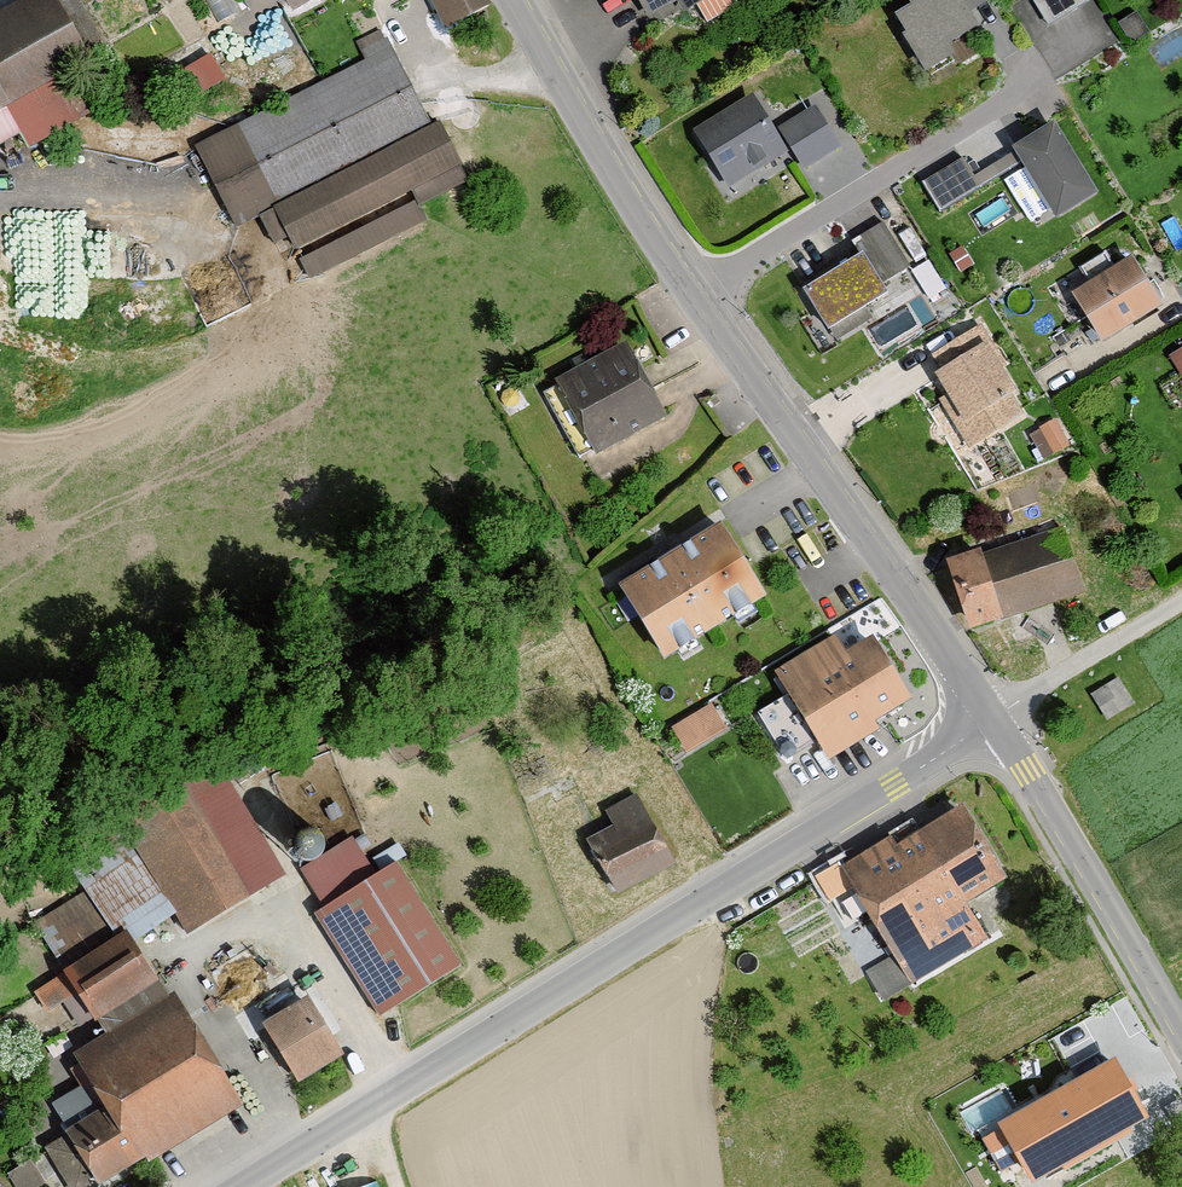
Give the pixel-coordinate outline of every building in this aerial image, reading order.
[(285,13),(307,0),(277,0),(285,13)] [(441,31),(486,7),(482,0),(425,0),(441,31)] [(646,40),(716,0),(623,0),(646,40)] [(886,12),(919,67),(979,31),(960,0),(906,0),(886,12)] [(1041,18),(1044,23),(1078,3),(1077,0),(1030,0),(1041,18)] [(0,29),(0,137),(10,131),(23,151),(71,121),(46,80),(72,64),(49,27),(37,7),(0,29)] [(390,48),(193,142),(229,217),(269,198),(308,279),(425,223),(415,202),(455,184),(421,114),(390,48)] [(219,76),(205,51),(159,77),(172,102),(219,76)] [(750,100),(696,134),(730,187),(784,154),(750,100)] [(815,111),(783,130),(805,167),(837,148),(815,111)] [(1047,124),(1004,149),(1044,218),(1087,193),(1047,124)] [(872,238),(773,292),(807,352),(905,298),(872,238)] [(1127,258),(1063,296),(1092,346),(1156,308),(1127,258)] [(939,364),(994,339),(986,323),(932,347),(939,364)] [(549,381),(591,454),(658,416),(616,343),(549,381)] [(1164,355),(1181,383),(1181,343),(1164,355)] [(979,346),(927,378),(968,445),(1020,413),(979,346)] [(1046,451),(1071,438),(1058,414),(1033,427),(1046,451)] [(1080,589),(1055,522),(939,565),(964,632),(1080,589)] [(713,524),(614,584),(658,656),(757,595),(713,524)] [(801,773),(909,704),(853,619),(746,688),(801,773)] [(1144,707),(1126,678),(1103,692),(1120,721),(1144,707)] [(691,748),(732,721),(715,695),(674,721),(691,748)] [(1005,881),(952,795),(841,864),(895,952),(864,971),(880,997),(978,936),(961,908),(1005,881)] [(614,899),(671,867),(639,810),(582,842),(614,899)] [(382,1011),(468,963),(406,853),(383,866),(358,822),(296,858),(382,1011)] [(98,919),(56,947),(68,965),(118,932),(89,888),(81,894),(98,919)] [(35,916),(54,944),(94,918),(76,890),(35,916)] [(333,1054),(301,1001),(257,1028),(289,1081),(333,1054)] [(180,1016),(75,1081),(98,1117),(62,1140),(92,1186),(110,1186),(237,1107),(180,1016)] [(996,1129),(1028,1186),(1041,1186),(1149,1129),(1114,1066),(996,1129)] [(12,1164),(21,1186),(34,1186),(48,1181),(37,1154),(12,1164)] [(380,1175),(347,1186),(384,1186),(380,1175)]
